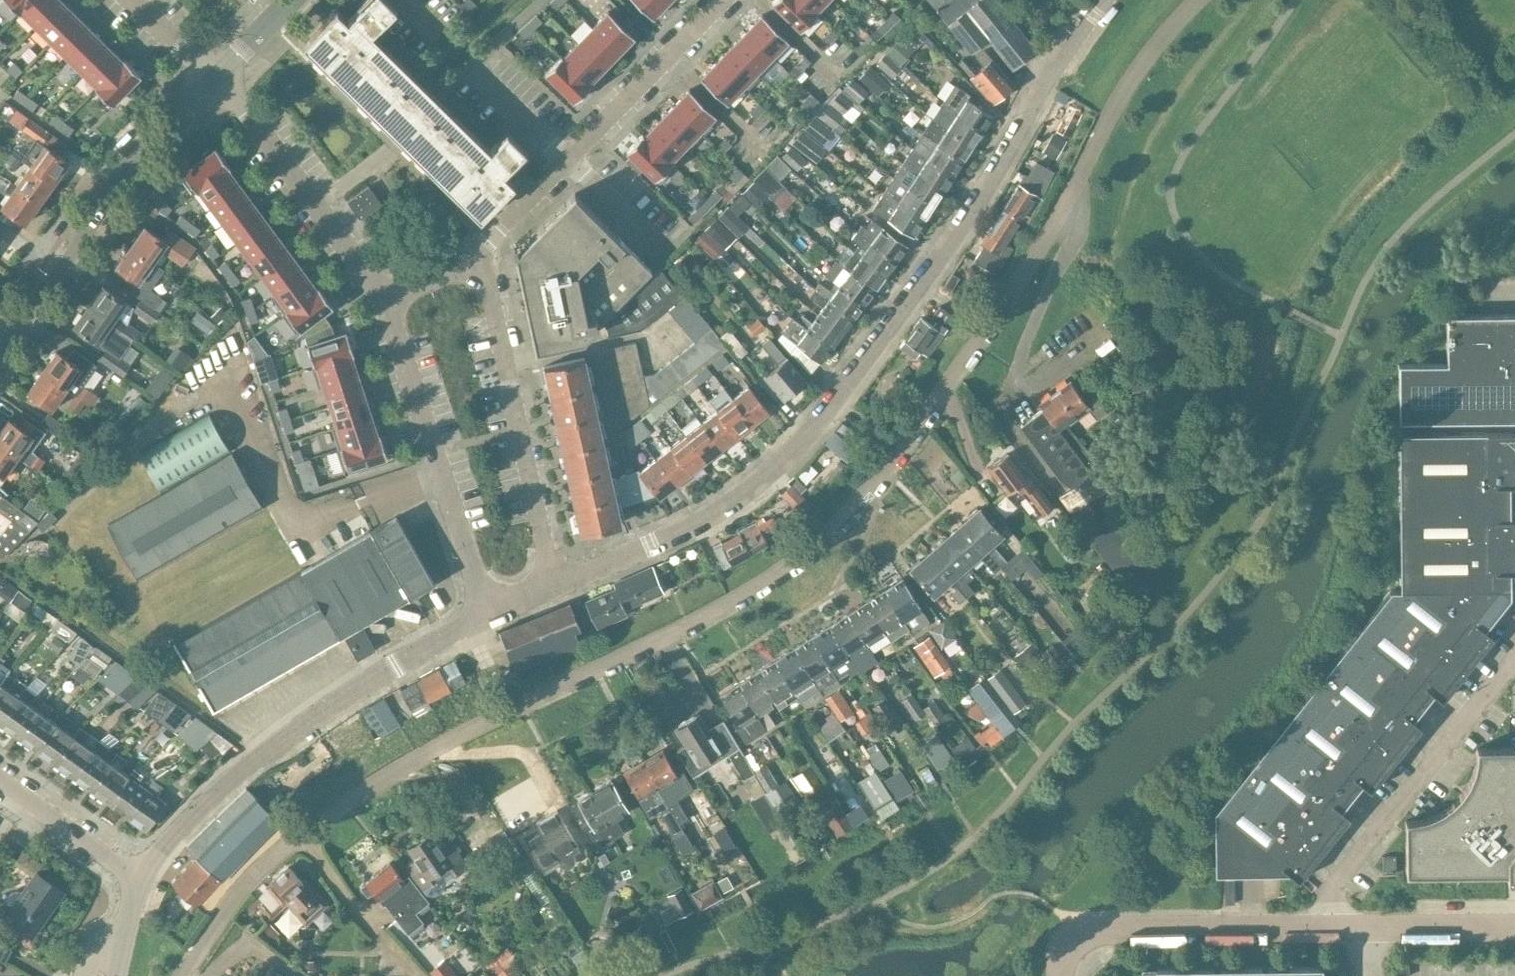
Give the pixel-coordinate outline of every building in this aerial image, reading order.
[(31,0),(6,0),(19,13),(31,0)] [(61,0),(31,0),(19,13),(21,11),(36,26),(61,0)] [(51,41),(77,15),(61,0),(36,26),(51,41)] [(432,92),(371,32),(378,24),(379,25),(396,8),(387,0),(362,0),(358,4),(360,6),(348,19),(337,9),(309,37),(303,43),(312,53),(372,111),(400,139),(481,218),(514,183),(503,172),(511,165),(513,167),(528,152),(507,131),(497,141),(498,141),(490,149),(432,92)] [(666,0),(634,0),(652,17),(668,1),(666,0)] [(802,0),(772,0),(771,1),(800,30),(816,14),(802,0)] [(816,14),(817,13),(815,11),(826,0),(802,0),(816,14)] [(995,0),(926,0),(971,53),(987,39),(1012,68),(1035,49),(995,0)] [(608,11),(592,27),(618,52),(634,36),(608,11)] [(893,12),(885,20),(890,26),(899,17),(893,12)] [(762,14),(746,30),(772,56),(788,40),(762,14)] [(66,56),(92,30),(77,15),(51,41),(66,56)] [(541,21),(536,15),(527,23),(532,29),(541,21)] [(882,34),(890,26),(885,20),(876,28),(882,34)] [(523,37),(532,29),(527,23),(518,31),(523,37)] [(618,52),(592,27),(577,42),(603,68),(618,52)] [(838,34),(832,29),(823,37),(829,43),(838,34)] [(82,71),(107,45),(92,30),(66,56),(82,71)] [(772,56),(746,30),(730,46),(757,71),(772,56)] [(898,65),(914,47),(901,36),(885,53),(898,65)] [(860,56),(868,47),(863,41),(854,50),(860,56)] [(603,68),(577,42),(562,57),(561,55),(560,56),(590,85),(590,84),(589,82),(603,68)] [(95,88),(124,59),(124,58),(122,60),(107,45),(82,71),(97,86),(95,88)] [(757,71),(730,46),(715,61),(742,87),(757,71)] [(1012,83),(984,50),(975,58),(983,67),(974,74),(961,59),(957,63),(991,101),(995,98),(998,98),(1002,94),(1002,92),(1012,83)] [(898,65),(885,53),(877,62),(892,76),(900,67),(898,65)] [(590,85),(560,56),(544,72),(574,101),(590,85)] [(797,63),(789,72),(795,78),(803,69),(809,62),(803,57),(797,63)] [(111,104),(140,75),(124,59),(95,88),(111,104)] [(742,87),(715,61),(699,78),(726,103),(742,87)] [(22,70),(13,62),(8,68),(16,76),(22,70)] [(888,82),(869,65),(859,77),(878,94),(888,82)] [(867,91),(851,78),(844,87),(859,100),(867,91)] [(992,115),(968,99),(970,95),(954,84),(941,104),(982,130),(992,115)] [(27,96),(17,89),(13,96),(23,102),(27,96)] [(689,89),(673,105),(699,130),(715,114),(689,89)] [(843,112),(851,102),(838,92),(830,102),(843,112)] [(808,107),(816,99),(811,93),(802,102),(808,107)] [(37,103),(27,96),(23,102),(32,109),(37,103)] [(68,162),(57,154),(65,143),(5,100),(0,106),(0,113),(37,139),(22,159),(30,165),(54,182),(68,162)] [(750,111),(756,117),(765,109),(759,103),(750,111)] [(833,127),(843,115),(826,103),(817,115),(833,127)] [(982,130),(941,104),(931,119),(972,145),(982,130)] [(699,130),(673,105),(658,120),(684,146),(699,130)] [(64,121),(54,114),(49,121),(59,128),(64,121)] [(786,130),(795,121),(789,115),(780,124),(786,130)] [(832,131),(813,118),(804,129),(823,144),(832,131)] [(972,145),(931,119),(921,134),(962,160),(972,145)] [(684,146),(658,120),(644,135),(642,133),(641,134),(674,166),(675,166),(670,161),(684,146)] [(73,128),(64,121),(59,128),(69,135),(73,128)] [(825,148),(802,130),(792,142),(815,161),(825,148)] [(674,166),(641,134),(625,150),(659,182),(674,166)] [(962,160),(921,134),(912,148),(927,158),(952,175),(962,160)] [(716,147),(722,152),(730,144),(725,138),(716,147)] [(805,159),(789,145),(781,156),(796,169),(805,159)] [(198,189),(227,167),(228,168),(229,166),(215,148),(211,151),(209,148),(201,154),(203,157),(178,175),(192,194),(198,190),(198,189)] [(952,175),(927,158),(912,148),(901,164),(906,167),(943,190),(952,175)] [(10,152),(3,162),(12,169),(19,158),(10,152)] [(790,168),(776,155),(766,165),(779,179),(790,168)] [(943,190),(906,167),(901,164),(892,179),(894,180),(907,189),(933,205),(943,190)] [(40,202),(54,182),(30,165),(16,185),(40,202)] [(786,186),(779,179),(766,165),(753,178),(774,199),(786,186)] [(240,185),(228,168),(227,167),(198,189),(198,190),(210,206),(240,185)] [(734,182),(743,173),(737,167),(729,176),(734,182)] [(1019,219),(1035,195),(1039,197),(1047,184),(1038,178),(1035,183),(1023,175),(1002,208),(1019,219)] [(887,187),(882,193),(923,220),(933,205),(907,189),(894,180),(892,179),(887,187)] [(40,202),(16,185),(10,181),(5,189),(11,193),(2,206),(25,223),(40,202)] [(763,193),(753,182),(742,192),(753,203),(763,193)] [(223,224),(253,202),(240,185),(210,206),(223,224)] [(381,202),(369,186),(368,185),(347,201),(360,218),(381,202)] [(713,204),(721,195),(715,189),(707,198),(713,204)] [(651,270),(619,238),(620,237),(619,236),(618,237),(574,193),(517,250),(515,242),(513,242),(535,348),(582,338),(651,270)] [(877,202),(872,209),(877,211),(913,235),(923,220),(882,193),(877,202)] [(694,223),(713,204),(707,198),(688,217),(694,223)] [(161,201),(156,207),(166,215),(171,208),(161,201)] [(236,241),(265,219),(253,202),(223,224),(236,241)] [(747,225),(728,206),(717,217),(736,236),(747,225)] [(997,254),(1013,229),(1019,219),(1002,208),(986,233),(988,234),(984,240),(990,244),(988,248),(997,254)] [(180,215),(175,221),(185,229),(190,222),(180,215)] [(249,258),(278,237),(265,219),(236,241),(249,258)] [(734,238),(715,219),(705,228),(724,248),(734,238)] [(906,245),(871,219),(865,227),(861,224),(855,231),(895,260),(906,245)] [(200,229),(190,222),(185,229),(195,236),(200,229)] [(193,247),(168,229),(162,238),(144,226),(130,246),(152,261),(161,249),(182,263),(193,247)] [(724,248),(705,228),(695,238),(715,257),(724,248)] [(895,260),(855,231),(850,238),(858,244),(853,251),(884,274),(895,260)] [(262,276),(291,254),(278,237),(249,258),(262,276)] [(212,244),(205,249),(212,259),(219,254),(212,244)] [(163,269),(152,261),(130,246),(117,265),(138,280),(131,290),(154,307),(161,297),(149,289),(163,269)] [(848,247),(837,261),(874,289),(884,274),(853,251),(848,247)] [(275,293),(304,271),(291,254),(262,276),(274,292),(275,293)] [(837,261),(834,260),(823,274),(831,280),(837,273),(844,278),(838,285),(863,303),(874,289),(837,261)] [(225,261),(218,266),(225,276),(232,271),(225,261)] [(681,296),(658,269),(604,322),(607,337),(640,329),(666,309),(681,296)] [(239,280),(232,271),(225,276),(233,285),(239,280)] [(317,289),(316,288),(304,271),(275,293),(274,292),(270,295),(283,313),(284,313),(317,289)] [(818,283),(813,289),(818,292),(853,318),(863,303),(838,285),(832,293),(822,286),(818,283)] [(102,285),(88,306),(132,337),(135,339),(140,332),(137,330),(127,322),(132,306),(125,301),(102,285)] [(283,313),(281,314),(295,333),(300,329),(304,335),(317,329),(330,323),(322,313),(332,306),(318,287),(316,288),(317,289),(284,313),(283,313)] [(813,289),(808,296),(813,299),(823,306),(817,314),(842,332),(853,318),(818,292),(813,289)] [(682,295),(681,296),(666,309),(695,343),(711,329),(682,295)] [(250,297),(242,300),(246,311),(254,309),(250,297)] [(159,312),(143,300),(135,310),(152,322),(159,312)] [(88,306),(74,326),(106,349),(100,359),(122,375),(129,365),(118,357),(126,345),(127,345),(132,337),(88,306)] [(940,306),(933,315),(943,323),(950,314),(940,306)] [(221,308),(213,315),(221,323),(229,315),(221,308)] [(257,320),(254,309),(246,311),(250,323),(257,320)] [(842,332),(817,314),(811,323),(801,315),(797,322),(831,347),(842,332)] [(1446,315),(1446,363),(1398,363),(1398,421),(1514,420),(1514,314),(1446,315)] [(927,356),(943,334),(936,329),(937,329),(921,317),(899,346),(906,351),(910,345),(920,352),(927,356)] [(831,347),(797,322),(792,318),(781,333),(820,362),(831,347)] [(754,334),(764,326),(758,319),(748,327),(754,334)] [(320,339),(307,344),(313,364),(314,365),(351,353),(351,354),(353,353),(346,331),(334,335),(330,323),(317,329),(320,339)] [(724,345),(717,338),(711,329),(695,343),(708,358),(724,345)] [(747,351),(728,329),(717,338),(724,345),(726,344),(737,358),(747,351)] [(254,336),(247,341),(253,360),(261,357),(267,354),(254,336)] [(804,381),(769,338),(761,344),(778,364),(764,376),(783,399),(804,381)] [(637,353),(634,342),(610,348),(612,359),(637,353)] [(708,358),(695,343),(687,349),(699,364),(708,358)] [(179,347),(170,361),(181,369),(191,355),(179,347)] [(56,351),(42,371),(67,388),(75,395),(85,401),(91,406),(98,396),(92,391),(82,385),(97,365),(73,348),(66,358),(56,351)] [(699,364),(687,349),(678,355),(691,371),(699,364)] [(717,368),(728,360),(722,352),(711,360),(717,368)] [(357,374),(351,354),(351,353),(314,365),(313,364),(311,365),(318,388),(323,386),(323,385),(357,374)] [(639,364),(637,353),(612,359),(615,369),(639,364)] [(276,378),(268,354),(267,354),(261,357),(253,360),(260,383),(261,382),(268,380),(276,378)] [(691,371),(678,355),(670,362),(682,378),(691,371)] [(906,364),(894,355),(888,363),(900,372),(906,364)] [(591,386),(585,358),(545,367),(551,395),(591,386)] [(682,378),(670,362),(662,368),(675,384),(682,378)] [(641,374),(639,364),(615,369),(617,380),(641,374)] [(675,384),(662,368),(653,375),(666,391),(675,384)] [(696,385),(706,377),(700,369),(690,377),(696,385)] [(52,409),(67,388),(42,371),(27,392),(52,409)] [(364,394),(357,374),(323,385),(323,386),(329,406),(364,394)] [(644,385),(642,377),(641,374),(617,380),(620,390),(644,385)] [(666,391),(653,375),(642,377),(644,385),(646,396),(648,405),(666,391)] [(686,393),(696,385),(690,377),(680,385),(686,393)] [(276,378),(268,380),(272,392),(280,389),(276,378)] [(1150,547),(1089,465),(1094,461),(1065,422),(1074,415),(1076,418),(1089,408),(1092,411),(1101,404),(1092,392),(1083,398),(1070,380),(1039,404),(1042,408),(1019,426),(1067,489),(1059,495),(1125,581),(1150,547)] [(148,383),(144,388),(154,396),(162,387),(156,382),(148,383)] [(646,396),(644,385),(620,390),(622,401),(646,396)] [(767,411),(747,385),(731,398),(751,423),(767,411)] [(597,414),(591,386),(551,395),(557,422),(597,414)] [(751,423),(731,398),(723,388),(708,400),(716,410),(736,435),(751,423)] [(665,408),(675,400),(669,393),(659,401),(665,408)] [(371,415),(364,394),(329,406),(336,425),(336,426),(371,415)] [(75,395),(68,405),(77,412),(85,401),(75,395)] [(633,417),(648,405),(646,396),(622,401),(626,419),(633,417)] [(655,416),(665,408),(659,401),(649,409),(655,416)] [(286,407),(278,410),(282,421),(289,419),(286,407)] [(736,435),(716,410),(701,422),(721,447),(736,435)] [(68,427),(49,414),(42,424),(61,438),(68,427)] [(161,492),(230,452),(208,414),(139,454),(161,492)] [(603,441),(597,414),(557,422),(563,449),(603,441)] [(377,435),(371,415),(336,426),(336,425),(331,427),(338,447),(338,448),(377,435)] [(649,430),(639,417),(628,426),(638,439),(649,430)] [(0,430),(0,444),(18,457),(28,464),(35,454),(31,451),(45,432),(39,428),(25,418),(19,426),(8,419),(0,430)] [(293,430),(289,419),(282,421),(285,433),(293,430)] [(721,447),(701,422),(685,434),(705,460),(721,447)] [(638,439),(628,426),(625,428),(629,446),(638,439)] [(1492,636),(1484,629),(1510,597),(1510,589),(1510,571),(1514,571),(1514,518),(1509,518),(1509,485),(1514,485),(1514,432),(1398,433),(1400,590),(1391,589),(1214,812),(1215,874),(1290,873),(1298,880),(1349,816),(1341,809),(1361,783),(1370,790),(1420,726),(1412,719),(1433,693),(1441,700),(1492,636)] [(379,434),(377,435),(338,448),(338,447),(336,448),(343,470),(387,456),(379,434)] [(705,460),(685,434),(669,447),(689,472),(705,460)] [(609,468),(603,441),(563,449),(569,477),(609,468)] [(18,457),(0,444),(0,486),(6,477),(4,476),(18,457)] [(689,472),(669,447),(654,459),(674,484),(689,472)] [(299,448),(291,451),(295,462),(303,460),(299,448)] [(1033,489),(1006,453),(988,467),(1007,491),(1017,484),(1039,514),(1051,505),(1037,485),(1033,489)] [(138,579),(261,507),(231,454),(108,525),(138,579)] [(674,484),(654,459),(638,472),(655,493),(658,497),(674,484)] [(306,471),(303,460),(295,462),(299,474),(306,471)] [(68,468),(58,482),(67,489),(80,477),(68,468)] [(615,496),(611,480),(609,468),(569,477),(575,505),(615,496)] [(306,471),(299,474),(304,490),(317,486),(312,470),(306,471)] [(655,493),(638,472),(637,470),(611,480),(615,496),(617,507),(655,493)] [(790,485),(780,495),(798,514),(808,504),(799,495),(805,489),(797,480),(791,486),(790,485)] [(37,521),(1,495),(0,496),(0,551),(5,555),(37,521)] [(620,522),(617,507),(615,496),(575,505),(580,531),(620,522)] [(38,520),(46,508),(35,501),(30,508),(26,505),(23,509),(38,520)] [(990,543),(1002,533),(980,508),(962,524),(999,566),(1006,561),(990,543)] [(212,710),(434,582),(395,516),(175,644),(212,710)] [(716,573),(768,545),(766,542),(773,538),(763,521),(714,548),(721,562),(712,567),(716,573)] [(999,566),(962,524),(945,539),(967,564),(977,555),(992,572),(999,566)] [(1073,527),(1058,538),(1063,546),(1078,535),(1073,527)] [(945,539),(928,555),(950,579),(956,587),(965,596),(971,590),(963,581),(973,572),(967,564),(945,539)] [(49,554),(49,545),(47,543),(45,542),(42,540),(40,540),(37,540),(34,540),(32,540),(29,541),(27,543),(25,545),(25,553),(49,554)] [(1045,576),(1026,553),(1014,563),(1033,586),(1045,576)] [(950,579),(928,555),(911,570),(933,595),(950,579)] [(665,561),(658,564),(662,572),(668,569),(665,561)] [(623,608),(662,591),(651,567),(612,583),(614,589),(585,602),(596,627),(626,614),(623,608)] [(928,620),(901,578),(883,590),(908,628),(910,632),(928,620)] [(965,596),(956,587),(949,593),(958,602),(965,596)] [(908,628),(883,590),(864,602),(889,641),(908,628)] [(25,610),(32,600),(20,591),(13,601),(25,610)] [(889,641),(864,602),(846,614),(871,652),(889,641)] [(580,647),(574,633),(580,630),(568,603),(497,633),(514,674),(580,647)] [(37,604),(32,611),(33,611),(41,618),(47,610),(38,604),(37,604)] [(871,652),(846,614),(828,625),(857,670),(875,659),(871,652)] [(65,624),(57,634),(67,642),(75,632),(65,624)] [(857,670),(828,625),(810,637),(837,678),(848,670),(851,674),(857,670)] [(952,638),(944,626),(936,631),(944,643),(952,638)] [(373,648),(362,627),(344,637),(356,657),(373,648)] [(928,636),(913,647),(932,675),(948,665),(928,636)] [(837,678),(810,637),(792,648),(812,679),(819,689),(837,678)] [(78,665),(95,648),(85,638),(68,655),(78,665)] [(1032,644),(1016,657),(1025,669),(1042,656),(1032,644)] [(1053,646),(1043,654),(1054,667),(1063,659),(1053,646)] [(111,658),(98,648),(90,658),(103,668),(111,658)] [(812,679),(792,648),(773,661),(792,691),(793,690),(800,701),(819,689),(812,679)] [(453,660),(417,679),(418,681),(430,702),(450,691),(450,690),(466,681),(454,660),(453,660)] [(792,691),(773,661),(755,672),(774,703),(778,709),(787,703),(783,697),(792,691)] [(131,674),(117,663),(110,673),(123,684),(131,674)] [(78,666),(72,674),(83,681),(88,674),(78,666)] [(755,672),(738,684),(762,721),(765,726),(773,721),(765,709),(774,703),(755,672)] [(19,697),(10,690),(17,681),(7,674),(1,683),(0,684),(0,724),(19,697)] [(136,676),(118,693),(128,701),(146,683),(136,676)] [(1005,678),(993,687),(995,688),(1013,712),(1025,703),(1005,678)] [(418,681),(401,690),(412,712),(430,702),(418,681)] [(765,726),(762,721),(738,684),(719,695),(736,720),(732,723),(744,740),(765,726)] [(18,737),(38,710),(30,704),(36,695),(26,688),(19,697),(0,724),(18,737)] [(847,702),(839,689),(825,698),(833,711),(847,702)] [(158,691),(148,703),(163,715),(176,704),(158,691)] [(912,694),(903,700),(915,718),(925,712),(912,694)] [(886,700),(876,707),(888,724),(898,718),(886,700)] [(37,750),(56,723),(48,717),(54,708),(44,701),(38,710),(18,737),(37,750)] [(934,701),(923,709),(934,724),(945,716),(934,701)] [(176,704),(163,715),(176,725),(190,714),(176,704)] [(818,725),(827,739),(843,728),(831,711),(824,717),(826,720),(818,725)] [(54,763),(74,736),(66,730),(72,721),(63,714),(56,723),(37,750),(54,763)] [(677,728),(676,729),(686,744),(677,750),(693,775),(727,753),(740,773),(744,779),(754,772),(750,767),(723,721),(708,731),(698,715),(689,721),(685,720),(678,724),(677,728)] [(216,732),(196,718),(186,728),(204,742),(216,732)] [(73,776),(92,749),(84,743),(90,734),(81,727),(74,736),(54,763),(73,776)] [(224,753),(233,745),(216,732),(204,742),(201,746),(212,759),(221,751),(224,753)] [(91,789),(111,762),(102,756),(108,747),(99,740),(92,749),(73,776),(91,789)] [(937,747),(925,756),(935,770),(947,762),(937,747)] [(972,747),(960,756),(965,762),(977,754),(972,747)] [(1476,747),(1476,757),(1473,767),(1472,771),(1466,784),(1458,795),(1450,803),(1441,809),(1438,811),(1428,815),(1425,816),(1414,819),(1405,820),(1405,873),(1506,872),(1506,879),(1514,879),(1514,747),(1476,747)] [(879,749),(868,756),(878,771),(889,764),(879,749)] [(688,819),(666,782),(676,775),(661,750),(642,761),(668,806),(680,824),(688,819)] [(108,802),(128,775),(120,769),(126,760),(117,753),(111,762),(91,789),(108,802)] [(668,806),(642,761),(624,772),(650,816),(661,810),(675,835),(684,830),(680,824),(668,806)] [(127,816),(147,788),(138,782),(145,773),(135,766),(128,775),(108,802),(127,816)] [(897,780),(887,787),(895,800),(913,789),(900,768),(893,773),(897,780)] [(770,788),(761,771),(757,774),(765,790),(770,788)] [(893,797),(875,771),(858,782),(875,808),(893,797)] [(146,829),(166,801),(157,795),(163,786),(153,779),(147,788),(127,816),(146,829)] [(627,810),(610,780),(590,791),(607,821),(604,823),(612,839),(623,832),(615,817),(627,810)] [(708,808),(693,781),(683,787),(698,814),(708,808)] [(196,858),(172,882),(197,907),(281,821),(245,788),(185,847),(196,858)] [(607,821),(590,791),(578,798),(595,828),(590,831),(594,837),(599,834),(604,843),(612,839),(604,823),(607,821)] [(768,832),(781,824),(762,792),(749,800),(768,832)] [(852,825),(837,804),(822,813),(837,835),(852,825)] [(858,807),(847,814),(853,824),(864,817),(858,807)] [(540,828),(524,837),(544,871),(558,862),(559,864),(563,867),(568,867),(572,864),(574,860),(574,855),(571,850),(578,846),(557,809),(536,821),(540,828)] [(530,829),(522,815),(503,826),(511,840),(530,829)] [(467,865),(453,844),(443,851),(430,832),(409,847),(418,860),(408,867),(423,888),(428,893),(434,895),(440,892),(444,888),(445,882),(443,875),(451,870),(454,874),(467,865)] [(624,856),(623,857),(631,873),(637,869),(628,854),(624,856)] [(1395,873),(1395,855),(1382,855),(1382,873),(1395,873)] [(623,857),(618,859),(628,875),(631,873),(623,857)] [(428,901),(409,876),(404,879),(390,862),(366,881),(384,904),(386,902),(409,932),(423,921),(415,911),(428,901)] [(265,898),(256,907),(270,921),(288,903),(307,923),(327,904),(304,880),(303,881),(288,866),(273,880),(260,893),(265,898)] [(31,935),(62,891),(35,872),(5,916),(31,935)] [(269,923),(260,932),(270,942),(279,933),(269,923)] [(433,975),(457,975),(444,960),(430,972),(433,975)] [(313,961),(305,961),(305,970),(313,970),(313,961)] [(1408,964),(1396,964),(1396,975),(1408,975),(1408,964)] [(1321,965),(1155,966),(1141,967),(1137,974),(1137,975),(1321,975),(1321,965)]
